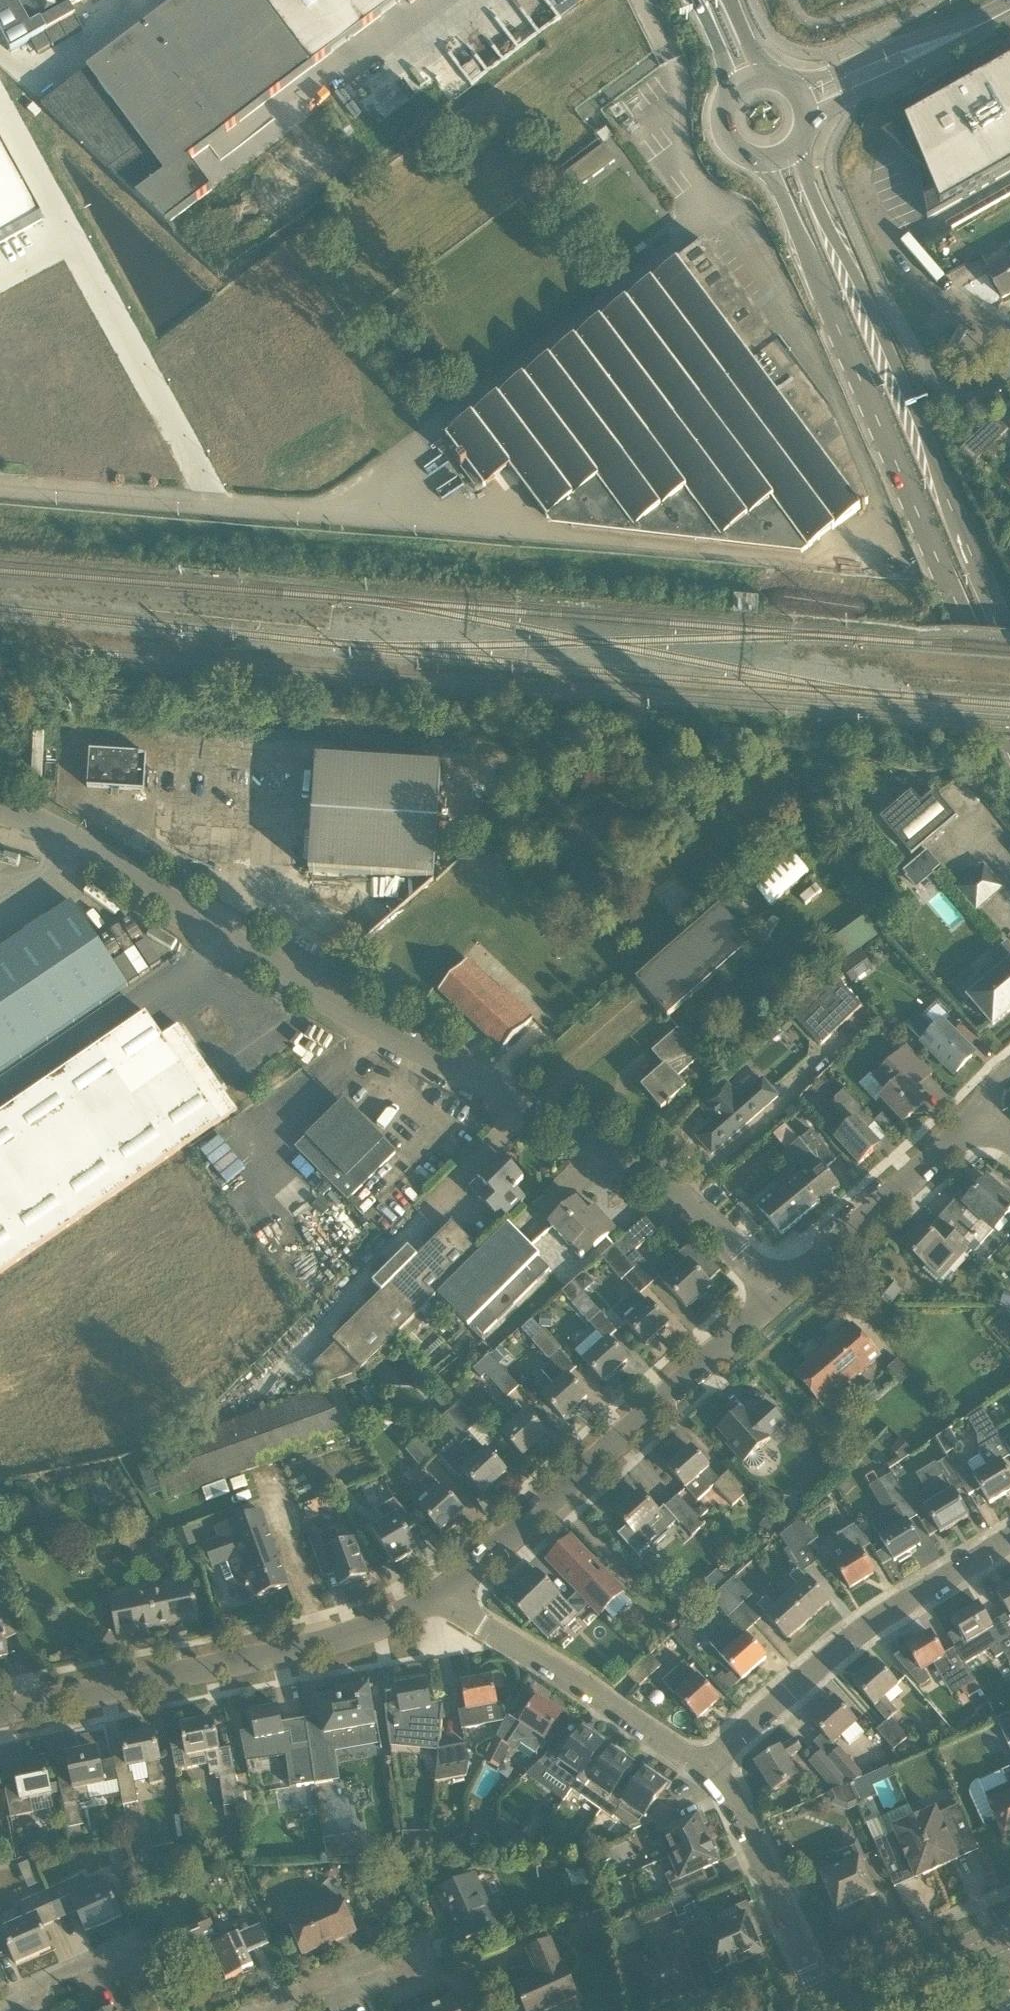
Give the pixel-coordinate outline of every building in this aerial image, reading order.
[(31,42),(76,17),(70,6),(81,0),(0,0),(0,33),(11,53),(31,42)] [(312,68),(310,65),(397,0),(182,0),(41,105),(164,223),(210,190),(199,175),(205,169),(201,165),(195,156),(208,145),(312,68)] [(917,159),(927,219),(1009,172),(1009,65),(898,128),(931,157),(920,163),(920,158),(917,159)] [(704,243),(629,299),(446,436),(461,456),(456,460),(474,484),(479,480),(484,486),(510,467),(552,524),(803,553),(835,527),(861,508),(863,511),(866,509),(864,506),(868,503),(830,411),(704,243)] [(1009,293),(1009,259),(988,271),(1003,298),(1009,293)] [(973,463),(1008,430),(995,416),(961,449),(973,463)] [(146,753),(90,750),(88,786),(143,790),(146,753)] [(316,759),(310,851),(309,871),(434,879),(441,767),(316,759)] [(880,818),(911,854),(955,816),(934,792),(921,803),(912,792),(880,818)] [(903,870),(907,874),(906,876),(916,888),(934,873),(932,872),(940,866),(927,851),(903,870)] [(959,888),(976,908),(1000,887),(984,867),(959,888)] [(128,985),(73,902),(0,951),(0,1071),(128,985)] [(719,908),(651,968),(636,981),(668,1018),(751,944),(719,908)] [(1007,942),(990,957),(1001,970),(997,973),(995,974),(995,975),(987,982),(987,981),(985,983),(986,983),(969,997),(971,999),(967,1002),(976,1013),(980,1010),(993,1025),(1009,1011),(1009,945),(1007,942)] [(838,964),(835,966),(839,971),(841,969),(852,983),(873,968),(860,950),(838,964)] [(467,960),(439,990),(502,1050),(525,1026),(492,996),(498,990),(467,960)] [(831,972),(820,983),(788,1012),(819,1045),(862,1006),(831,972)] [(146,1012),(0,1113),(0,1273),(237,1110),(178,1024),(162,1035),(146,1012)] [(975,1052),(941,1019),(932,1028),(918,1014),(906,1027),(954,1074),(975,1052)] [(701,1056),(690,1044),(677,1029),(652,1051),(665,1066),(641,1087),(661,1110),(667,1105),(668,1107),(672,1104),(670,1102),(685,1089),(676,1078),(701,1056)] [(903,1123),(925,1103),(911,1088),(929,1071),(906,1047),(874,1077),(887,1091),(880,1098),(903,1123)] [(741,1097),(728,1082),(700,1107),(714,1122),(697,1137),(711,1154),(778,1096),(762,1078),(741,1097)] [(843,1117),(828,1131),(859,1164),(873,1151),(872,1150),(878,1144),(866,1131),(875,1123),(844,1089),(834,1098),(834,1107),(843,1117)] [(334,1202),(342,1195),(346,1199),(395,1153),(383,1140),(378,1144),(339,1105),(295,1147),(296,1148),(289,1155),(322,1189),(334,1202)] [(802,1164),(808,1172),(819,1163),(799,1140),(805,1136),(797,1127),(797,1128),(788,1118),(770,1133),(780,1144),(799,1166),(802,1164)] [(819,1163),(808,1172),(798,1180),(819,1204),(840,1188),(825,1170),(838,1160),(812,1130),(806,1135),(799,1126),(797,1127),(805,1136),(799,1140),(819,1163)] [(468,1188),(501,1221),(525,1198),(515,1188),(523,1179),(500,1156),(468,1188)] [(1004,1219),(1009,1225),(1009,1193),(1007,1190),(1003,1193),(987,1179),(964,1203),(957,1197),(938,1218),(940,1220),(962,1240),(959,1243),(969,1252),(971,1251),(979,1243),(980,1244),(992,1231),(993,1232),(1004,1219)] [(819,1204),(798,1180),(785,1190),(781,1185),(756,1205),(782,1235),(819,1204)] [(582,1260),(615,1229),(595,1207),(588,1213),(577,1200),(550,1223),(582,1260)] [(625,1236),(636,1249),(657,1230),(645,1217),(625,1236)] [(962,1240),(940,1220),(929,1232),(921,1225),(902,1245),(926,1266),(949,1240),(966,1256),(969,1252),(959,1243),(962,1240)] [(452,1223),(417,1257),(408,1249),(373,1283),(382,1292),(334,1340),(337,1343),(363,1368),(397,1333),(436,1295),(480,1251),(452,1223)] [(447,1305),(455,1313),(480,1338),(549,1269),(538,1257),(539,1256),(508,1224),(480,1251),(436,1295),(447,1306),(447,1305)] [(626,1259),(636,1250),(636,1249),(625,1236),(614,1246),(626,1259)] [(667,1264),(676,1273),(664,1284),(686,1308),(710,1286),(707,1283),(720,1271),(693,1241),(667,1264)] [(622,1280),(624,1278),(634,1268),(626,1259),(614,1246),(601,1257),(622,1280)] [(626,1259),(634,1268),(644,1259),(636,1250),(626,1259)] [(585,1273),(575,1282),(585,1291),(590,1287),(590,1278),(585,1273)] [(886,1278),(873,1295),(889,1307),(902,1291),(886,1278)] [(574,1282),(563,1292),(573,1303),(584,1293),(574,1282)] [(648,1302),(640,1294),(636,1290),(626,1299),(638,1312),(626,1323),(646,1345),(668,1324),(648,1302)] [(601,1312),(584,1293),(573,1303),(590,1322),(601,1312)] [(540,1315),(539,1326),(551,1326),(552,1315),(540,1315)] [(822,1405),(842,1388),(879,1356),(852,1324),(795,1373),(822,1405)] [(555,1385),(545,1395),(543,1397),(563,1419),(587,1398),(567,1375),(575,1368),(559,1350),(560,1350),(542,1330),(531,1340),(551,1362),(542,1371),(555,1385)] [(607,1339),(606,1340),(597,1330),(575,1350),(604,1383),(628,1361),(607,1339)] [(501,1345),(491,1354),(500,1363),(509,1354),(501,1345)] [(490,1354),(473,1369),(482,1378),(486,1374),(507,1397),(519,1387),(490,1354)] [(870,1384),(862,1390),(871,1401),(874,1398),(879,1394),(870,1384)] [(165,1500),(354,1431),(337,1385),(148,1453),(165,1500)] [(446,1387),(434,1398),(448,1413),(459,1402),(446,1387)] [(478,1423),(459,1402),(448,1413),(465,1432),(440,1456),(459,1477),(463,1472),(483,1493),(506,1472),(468,1432),(478,1423)] [(744,1462),(750,1469),(758,1469),(764,1463),(765,1455),(759,1449),(770,1440),(769,1439),(786,1424),(766,1402),(749,1417),(742,1408),(718,1429),(729,1442),(726,1444),(743,1463),(744,1462)] [(538,1449),(535,1445),(546,1435),(527,1413),(526,1414),(517,1405),(509,1412),(517,1422),(504,1435),(523,1456),(525,1454),(528,1458),(538,1449)] [(981,1455),(967,1464),(956,1471),(970,1494),(981,1488),(990,1503),(1009,1492),(1009,1478),(1000,1461),(1009,1456),(1009,1454),(982,1407),(967,1417),(977,1433),(979,1452),(981,1455)] [(949,1452),(961,1442),(950,1429),(938,1439),(949,1452)] [(888,1449),(901,1462),(912,1450),(899,1438),(888,1449)] [(419,1439),(406,1451),(423,1469),(436,1458),(419,1439)] [(668,1468),(697,1501),(710,1490),(710,1489),(714,1485),(733,1506),(748,1493),(728,1471),(719,1479),(691,1447),(668,1468)] [(917,1496),(924,1507),(940,1533),(968,1516),(954,1492),(964,1487),(969,1495),(970,1494),(956,1471),(947,1457),(935,1464),(938,1469),(928,1476),(934,1486),(917,1496)] [(875,1476),(893,1506),(906,1497),(892,1473),(889,1468),(875,1476)] [(431,1497),(419,1508),(441,1532),(443,1530),(446,1533),(456,1525),(452,1521),(463,1511),(442,1487),(441,1488),(429,1475),(419,1484),(431,1497)] [(680,1523),(692,1536),(705,1524),(695,1513),(681,1498),(678,1495),(665,1507),(664,1506),(663,1507),(657,1513),(640,1493),(620,1511),(616,1514),(627,1526),(619,1534),(618,1533),(617,1534),(640,1560),(641,1559),(638,1556),(651,1544),(653,1546),(652,1546),(653,1548),(670,1532),(669,1531),(669,1532),(667,1530),(676,1521),(679,1525),(680,1523)] [(393,1564),(418,1549),(407,1531),(417,1525),(421,1530),(422,1529),(394,1499),(376,1510),(384,1523),(373,1530),(393,1564)] [(777,1500),(776,1509),(789,1510),(789,1501),(777,1500)] [(906,1522),(898,1508),(872,1524),(886,1547),(892,1558),(894,1561),(897,1559),(899,1563),(909,1557),(907,1553),(920,1545),(906,1522)] [(219,1539),(204,1544),(209,1559),(217,1556),(226,1581),(242,1575),(251,1599),(288,1586),(260,1511),(215,1528),(219,1539)] [(766,1514),(760,1524),(771,1530),(777,1520),(766,1514)] [(792,1525),(791,1527),(806,1547),(819,1538),(803,1516),(792,1526),(792,1525)] [(836,1535),(840,1543),(848,1556),(835,1564),(849,1588),(873,1574),(859,1551),(870,1544),(857,1522),(836,1535)] [(780,1536),(794,1555),(806,1547),(791,1527),(780,1536)] [(367,1577),(353,1540),(341,1544),(335,1529),(311,1538),(324,1576),(326,1576),(323,1570),(332,1567),(340,1587),(367,1577)] [(166,1570),(176,1561),(165,1550),(162,1537),(160,1538),(158,1530),(149,1532),(151,1539),(148,1540),(151,1552),(153,1551),(154,1556),(166,1570)] [(547,1560),(550,1563),(599,1616),(604,1611),(614,1621),(631,1605),(621,1595),(624,1592),(571,1537),(547,1560)] [(883,1564),(892,1558),(886,1547),(876,1552),(883,1564)] [(798,1587),(787,1597),(808,1621),(829,1602),(808,1579),(806,1580),(797,1570),(789,1577),(798,1587)] [(507,1599),(530,1623),(545,1609),(564,1629),(579,1615),(536,1571),(507,1599)] [(735,1577),(723,1588),(739,1606),(752,1595),(735,1577)] [(111,1600),(118,1634),(198,1618),(192,1584),(111,1600)] [(997,1593),(1009,1613),(1000,1618),(1005,1626),(1009,1623),(1009,1585),(997,1593)] [(728,1617),(739,1606),(723,1588),(711,1598),(728,1617)] [(758,1605),(766,1614),(767,1615),(766,1616),(787,1640),(808,1621),(787,1597),(775,1608),(766,1598),(758,1605)] [(1005,1626),(1000,1618),(990,1624),(978,1604),(952,1619),(966,1645),(979,1637),(990,1631),(1009,1664),(1009,1634),(1005,1626)] [(14,1633),(0,1606),(0,1636),(14,1633)] [(674,1613),(663,1623),(672,1632),(682,1623),(674,1613)] [(722,1657),(742,1679),(766,1658),(746,1636),(745,1637),(732,1622),(723,1631),(736,1645),(722,1657)] [(684,1624),(673,1633),(682,1643),(692,1634),(684,1624)] [(955,1647),(942,1654),(930,1633),(907,1647),(907,1648),(893,1656),(920,1686),(930,1680),(924,1669),(933,1664),(940,1675),(949,1669),(961,1689),(974,1680),(955,1647)] [(650,1654),(642,1662),(627,1675),(638,1687),(661,1666),(650,1654)] [(684,1661),(662,1682),(697,1720),(719,1699),(684,1661)] [(908,1737),(890,1717),(896,1712),(884,1698),(897,1687),(876,1662),(853,1682),(886,1720),(876,1729),(894,1750),(908,1737)] [(497,1704),(492,1677),(462,1683),(470,1728),(483,1726),(480,1708),(497,1704)] [(396,1687),(401,1712),(392,1714),(397,1741),(398,1741),(438,1733),(437,1749),(438,1749),(443,1706),(441,1706),(441,1709),(431,1708),(426,1681),(396,1687)] [(359,1729),(360,1735),(363,1740),(367,1743),(372,1743),(379,1742),(380,1748),(382,1748),(376,1713),(374,1713),(375,1714),(373,1715),(368,1688),(373,1687),(373,1686),(343,1691),(344,1696),(333,1698),(332,1693),(316,1696),(316,1697),(318,1696),(319,1701),(318,1701),(321,1716),(305,1718),(309,1743),(315,1784),(315,1785),(316,1784),(333,1781),(326,1734),(359,1729)] [(863,1732),(855,1723),(834,1699),(811,1720),(832,1744),(841,1736),(849,1744),(863,1732)] [(536,1700),(522,1725),(505,1715),(482,1760),(499,1769),(510,1747),(516,1750),(520,1744),(524,1746),(535,1754),(544,1740),(547,1741),(562,1714),(536,1700)] [(250,1712),(254,1729),(240,1732),(249,1776),(250,1776),(247,1762),(285,1754),(290,1787),(315,1784),(309,1743),(305,1718),(282,1723),(278,1706),(250,1712)] [(988,1707),(978,1712),(982,1722),(993,1717),(988,1707)] [(996,1719),(1008,1744),(1009,1743),(1009,1713),(996,1719)] [(176,1770),(208,1764),(210,1775),(216,1774),(217,1780),(220,1779),(224,1807),(225,1816),(241,1814),(235,1777),(236,1776),(231,1747),(219,1749),(213,1719),(181,1726),(184,1742),(171,1744),(176,1770)] [(579,1726),(536,1765),(581,1796),(584,1791),(603,1762),(596,1757),(605,1744),(602,1743),(605,1739),(595,1733),(593,1736),(579,1726)] [(154,1731),(122,1738),(128,1767),(146,1763),(150,1784),(163,1781),(159,1761),(160,1761),(154,1731)] [(802,1749),(795,1738),(755,1764),(773,1791),(797,1776),(786,1759),(802,1749)] [(469,1761),(466,1744),(439,1749),(435,1782),(466,1776),(469,1761)] [(90,1800),(120,1793),(116,1774),(113,1759),(100,1762),(97,1748),(67,1755),(72,1779),(59,1782),(68,1828),(73,1849),(77,1848),(75,1838),(83,1837),(81,1825),(83,1825),(79,1805),(90,1803),(90,1800)] [(612,1749),(603,1762),(584,1791),(604,1805),(601,1810),(613,1818),(614,1817),(628,1793),(619,1787),(634,1765),(624,1758),(626,1755),(616,1748),(614,1751),(612,1749)] [(841,1748),(840,1748),(828,1759),(850,1783),(857,1780),(866,1776),(841,1748)] [(828,1759),(821,1750),(808,1762),(834,1791),(849,1784),(850,1783),(828,1759)] [(51,1795),(44,1759),(14,1766),(18,1785),(5,1788),(11,1817),(33,1813),(30,1799),(51,1795)] [(1002,1772),(979,1782),(978,1780),(973,1783),(971,1786),(969,1791),(971,1796),(985,1826),(996,1821),(1004,1838),(1009,1836),(1009,1769),(1002,1772)] [(645,1770),(628,1793),(614,1817),(633,1830),(633,1831),(644,1826),(672,1813),(679,1810),(673,1798),(667,1801),(667,1800),(667,1801),(666,1799),(660,1795),(665,1789),(666,1790),(670,1785),(657,1777),(656,1778),(645,1770)] [(116,1774),(120,1793),(122,1805),(138,1801),(132,1771),(116,1774)] [(850,1783),(849,1784),(856,1799),(858,1803),(866,1800),(857,1780),(850,1783)] [(849,1784),(834,1791),(837,1799),(847,1803),(856,1799),(849,1784)] [(935,1809),(914,1818),(937,1868),(950,1862),(948,1858),(976,1845),(958,1804),(937,1814),(935,1809)] [(677,1825),(672,1813),(644,1826),(653,1845),(663,1843),(669,1857),(707,1839),(701,1826),(706,1824),(701,1814),(677,1825)] [(937,1868),(914,1818),(894,1827),(896,1832),(886,1837),(874,1841),(885,1865),(892,1882),(921,1870),(923,1874),(937,1868)] [(368,1833),(324,1841),(327,1858),(373,1855),(368,1833)] [(709,1843),(707,1839),(669,1857),(675,1870),(667,1876),(676,1895),(692,1888),(703,1883),(698,1872),(718,1863),(713,1852),(718,1850),(713,1841),(709,1843)] [(828,1852),(835,1868),(821,1875),(837,1912),(876,1895),(862,1862),(866,1861),(857,1840),(828,1852)] [(176,1844),(152,1849),(157,1874),(181,1869),(176,1844)] [(606,1849),(597,1853),(602,1864),(610,1860),(606,1849)] [(47,1892),(59,1919),(77,1911),(87,1933),(122,1917),(114,1900),(121,1898),(114,1881),(90,1892),(83,1876),(47,1892)] [(472,1876),(437,1891),(459,1943),(494,1927),(472,1876)] [(723,1889),(723,1888),(718,1876),(703,1883),(692,1888),(698,1900),(723,1889)] [(59,1919),(47,1892),(19,1905),(26,1920),(5,1929),(12,1944),(8,1946),(16,1964),(51,1949),(41,1927),(59,1919)] [(303,1955),(355,1932),(340,1898),(288,1921),(303,1955)] [(669,1898),(636,1913),(642,1925),(675,1910),(669,1898)] [(754,1962),(764,1958),(751,1927),(756,1925),(746,1904),(737,1907),(718,1915),(722,1925),(739,1964),(753,1958),(754,1962)] [(253,1966),(239,1933),(220,1941),(211,1923),(182,1935),(194,1963),(215,1954),(226,1981),(244,1973),(243,1971),(253,1966)] [(736,1965),(739,1964),(722,1925),(708,1931),(702,1923),(683,1931),(695,1959),(706,1954),(715,1974),(726,1969),(728,1974),(737,1969),(736,1965)] [(684,1964),(695,1959),(683,1931),(661,1941),(669,1957),(655,1963),(672,2002),(686,1996),(688,2000),(698,1996),(684,1964)] [(528,1951),(539,1976),(516,1987),(527,2010),(544,2010),(577,1996),(563,1966),(561,1967),(550,1941),(528,1951)] [(672,2002),(655,1963),(642,1969),(635,1955),(617,1963),(625,1999),(640,1992),(648,2010),(652,2010),(659,2008),(661,2010),(663,2010),(671,2008),(669,2003),(672,2002)] [(452,1998),(423,2010),(458,2010),(452,1998)] [(479,2002),(459,2010),(483,2010),(479,2002)]
